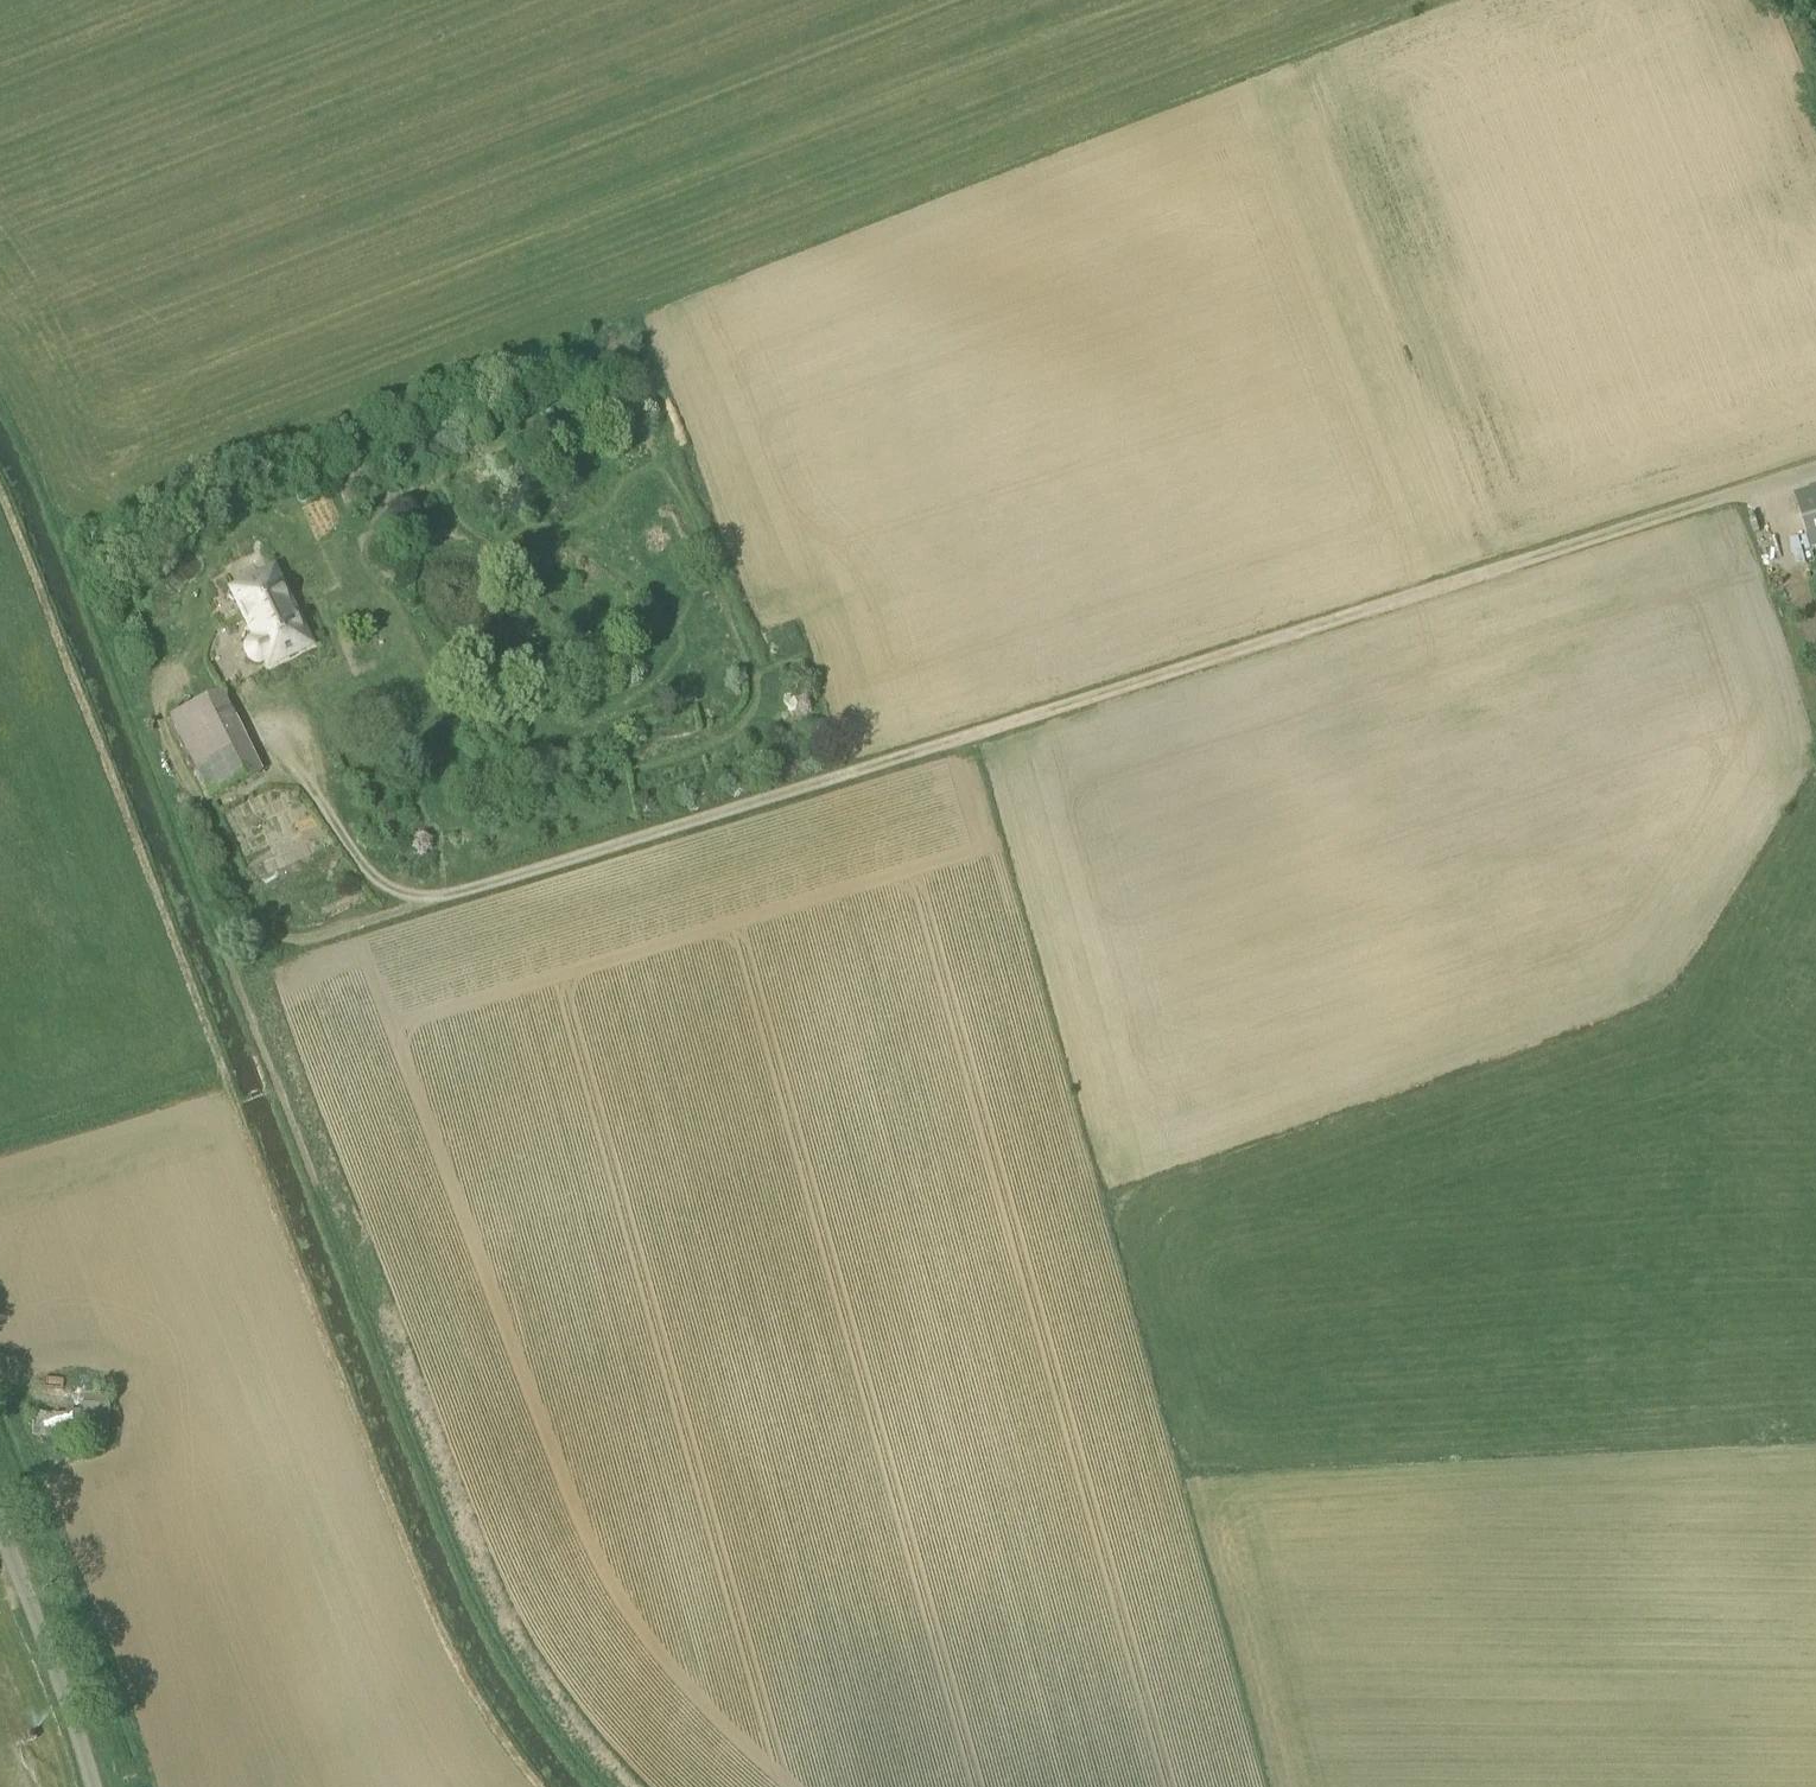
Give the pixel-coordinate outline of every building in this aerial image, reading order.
[(1791,502),(1807,555),(1815,552),(1815,494),(1791,502)] [(267,668),(311,646),(273,569),(230,590),(253,638),(248,642),(245,646),(245,652),(249,660),(253,663),(260,664),(264,662),(267,668)] [(180,740),(233,714),(221,691),(169,717),(180,740)] [(250,750),(198,775),(209,799),(261,773),(250,750)] [(106,1441),(109,1393),(80,1391),(79,1412),(63,1411),(63,1415),(32,1413),(31,1437),(106,1441)]
